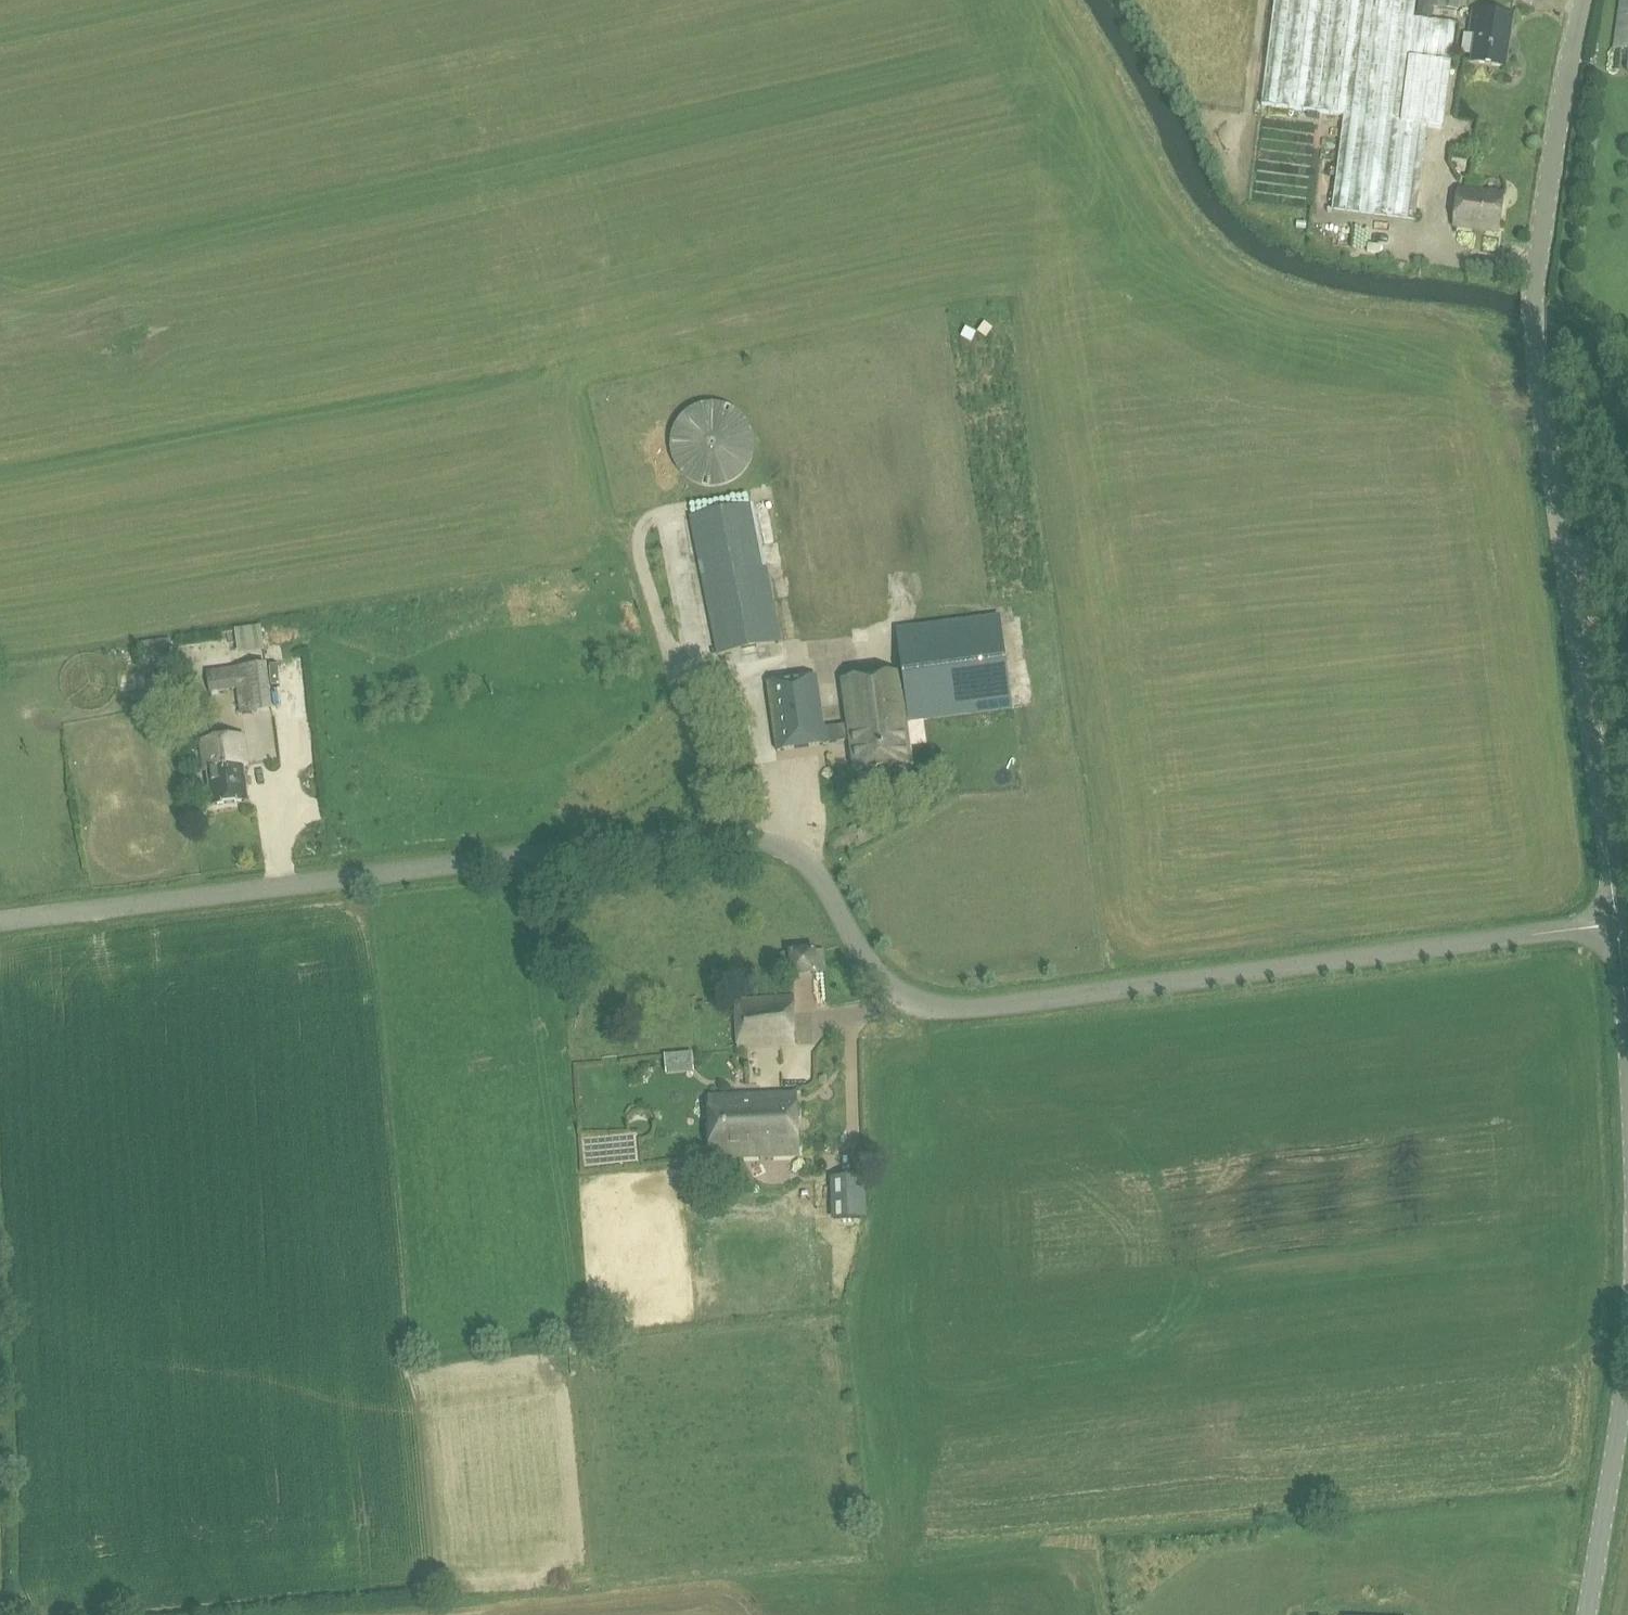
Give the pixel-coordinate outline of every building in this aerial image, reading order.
[(1428,126),(1444,128),(1456,25),(1430,21),(1432,8),(1457,11),(1459,0),(1419,0),(1416,19),(1413,18),(1416,0),(1275,0),(1261,105),(1347,116),(1334,211),(1378,217),(1414,222),(1424,152),(1428,126)] [(1614,49),(1627,50),(1627,0),(1621,0),(1614,49)] [(1472,63),(1505,68),(1512,17),(1474,11),(1470,33),(1476,34),(1472,63)] [(1460,171),(1466,141),(1447,137),(1441,167),(1460,171)] [(1453,226),(1498,232),(1502,194),(1458,189),(1453,226)] [(680,473),(696,484),(714,488),(732,482),(746,470),(754,452),(753,434),(744,417),(729,406),(710,403),(692,408),(678,420),(670,438),(671,457),(680,473)] [(715,655),(782,642),(753,503),(688,517),(715,655)] [(900,674),(907,723),(1011,708),(999,616),(896,630),(902,674),(900,674)] [(231,622),(233,646),(267,644),(265,620),(231,622)] [(171,653),(142,656),(144,674),(173,670),(171,653)] [(240,714),(254,712),(247,665),(206,671),(209,693),(237,690),(240,714)] [(913,764),(907,723),(900,674),(843,682),(848,724),(823,728),(816,677),(767,684),(777,752),(825,745),(825,743),(850,739),(855,772),(913,764)] [(200,741),(203,772),(207,771),(211,806),(248,801),(244,767),(247,766),(243,736),(200,741)] [(782,954),(783,975),(824,972),(823,950),(782,954)] [(795,1047),(792,997),(735,1000),(737,1052),(795,1047)] [(691,1051),(663,1053),(665,1073),(693,1070),(691,1051)] [(759,1096),(761,1156),(797,1155),(796,1095),(759,1096)] [(711,1158),(761,1156),(759,1096),(709,1097),(711,1158)] [(866,1220),(865,1178),(830,1179),(831,1221),(866,1220)]
